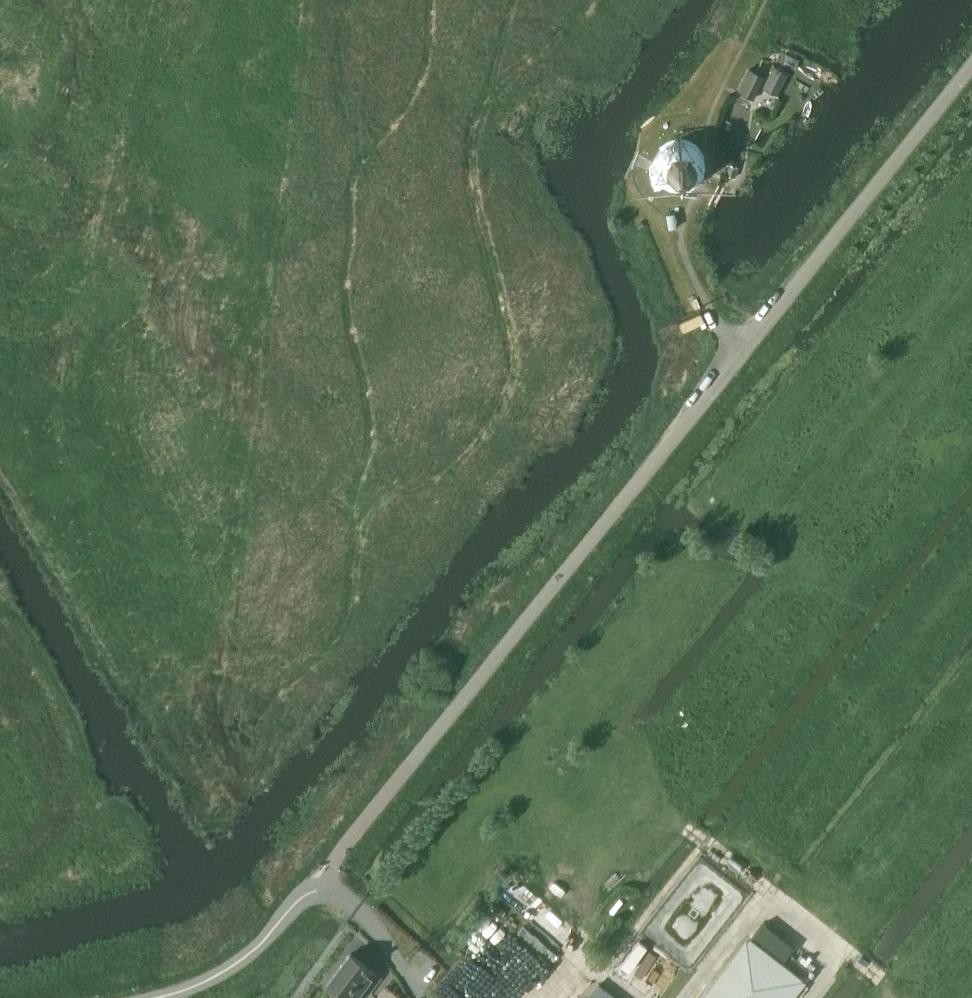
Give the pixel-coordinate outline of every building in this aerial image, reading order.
[(773,67),(763,87),(776,93),(786,74),(773,67)] [(736,92),(738,93),(746,98),(752,100),(758,86),(763,78),(755,73),(749,70),(748,70),(737,91),(736,92)] [(661,165),(661,169),(661,171),(664,176),(668,181),(674,184),(680,184),(686,183),(691,180),(695,176),(697,170),(697,164),(696,158),(694,153),(690,149),(684,146),(678,145),(673,146),(668,149),(664,154),(661,159),(661,165)] [(738,168),(728,165),(725,175),(735,178),(738,168)] [(698,997),(790,997),(805,979),(748,934),(698,997)] [(343,997),(359,997),(362,995),(365,997),(381,977),(349,953),(325,984),(343,997)] [(601,988),(588,997),(613,997),(601,988)]
